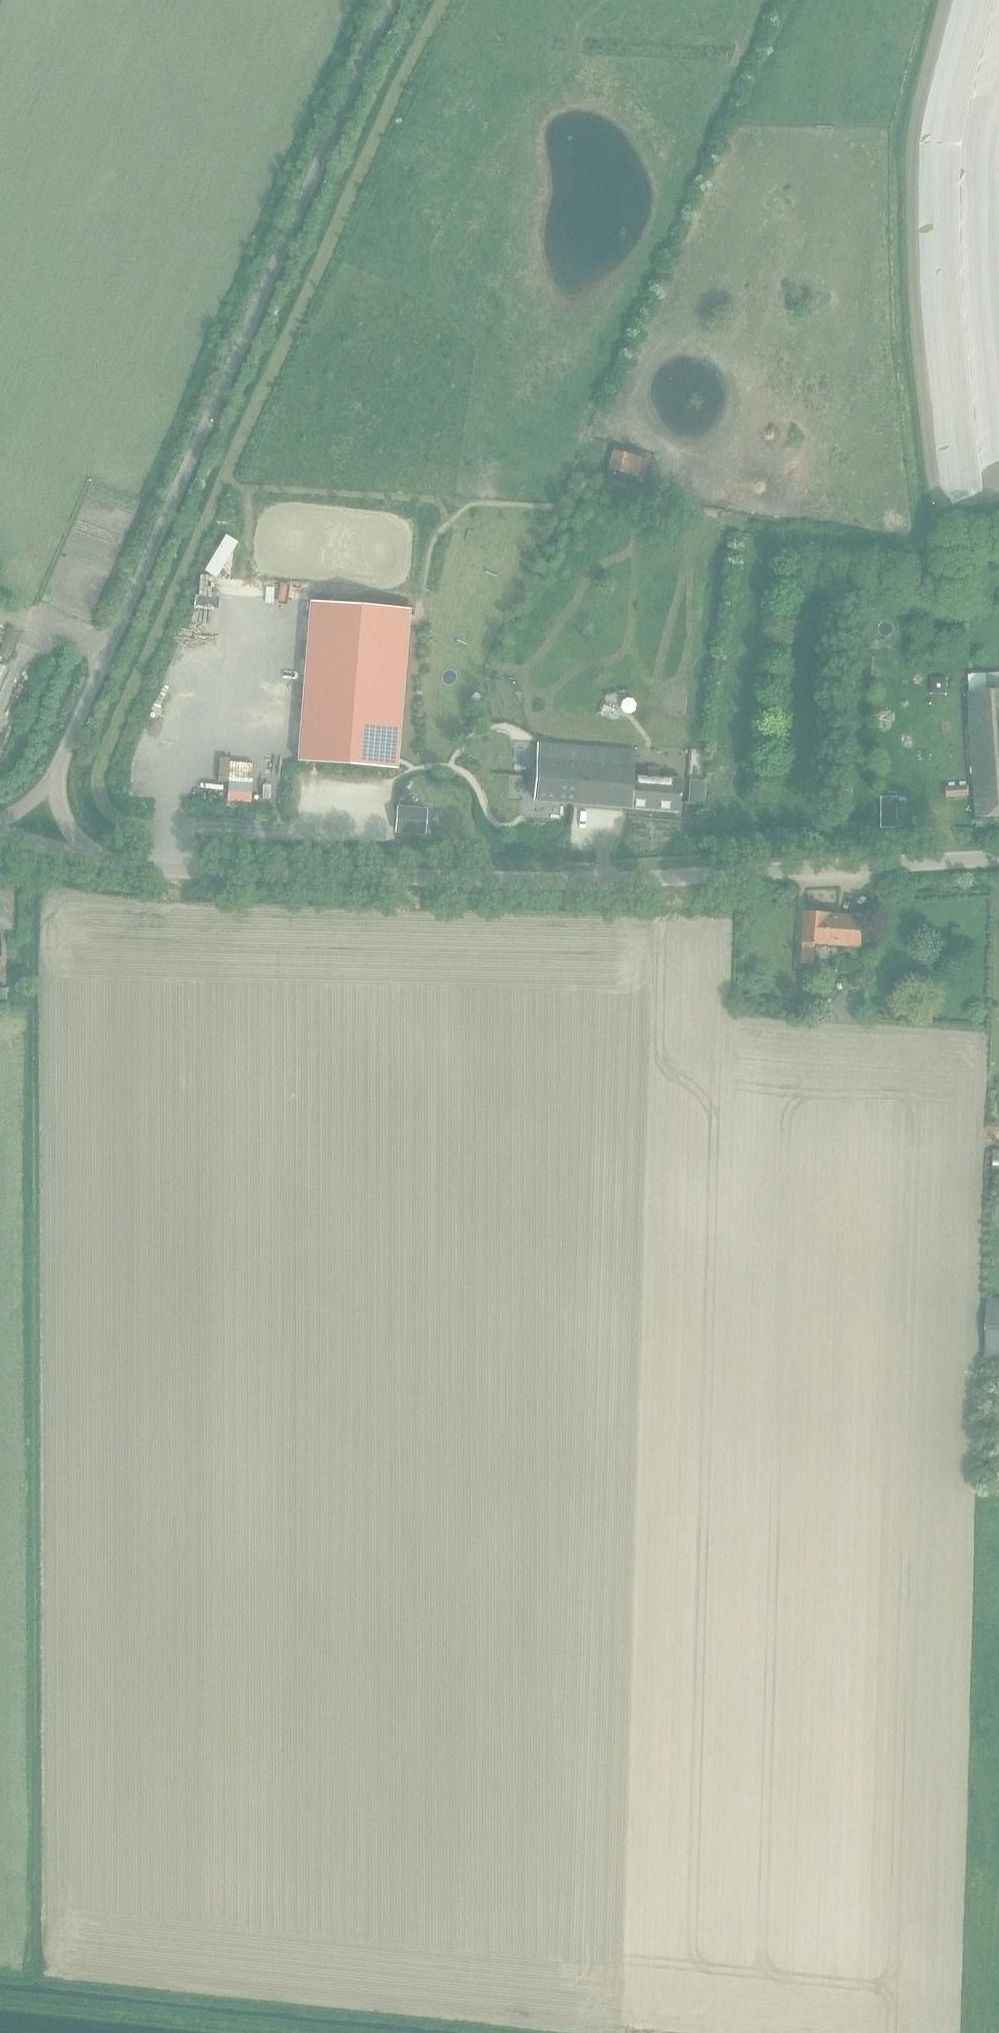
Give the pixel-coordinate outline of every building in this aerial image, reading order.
[(608,469),(628,474),(633,454),(613,449),(608,469)] [(407,626),(312,618),(298,777),(394,785),(407,626)] [(967,670),(976,817),(998,815),(998,668),(967,670)] [(678,809),(681,779),(639,776),(640,766),(634,765),(636,734),(625,733),(624,749),(537,742),(533,798),(678,809)] [(689,779),(688,802),(704,803),(705,780),(689,779)] [(900,795),(881,795),(881,827),(897,827),(897,804),(900,804),(900,795)] [(425,809),(397,806),(395,831),(424,833),(425,809)] [(863,947),(865,917),(832,915),(833,911),(803,909),(801,943),(803,943),(802,963),(814,963),(815,944),(863,947)] [(990,1151),(990,1178),(998,1178),(998,1151),(990,1151)] [(986,1299),(983,1354),(998,1355),(998,1300),(986,1299)]
